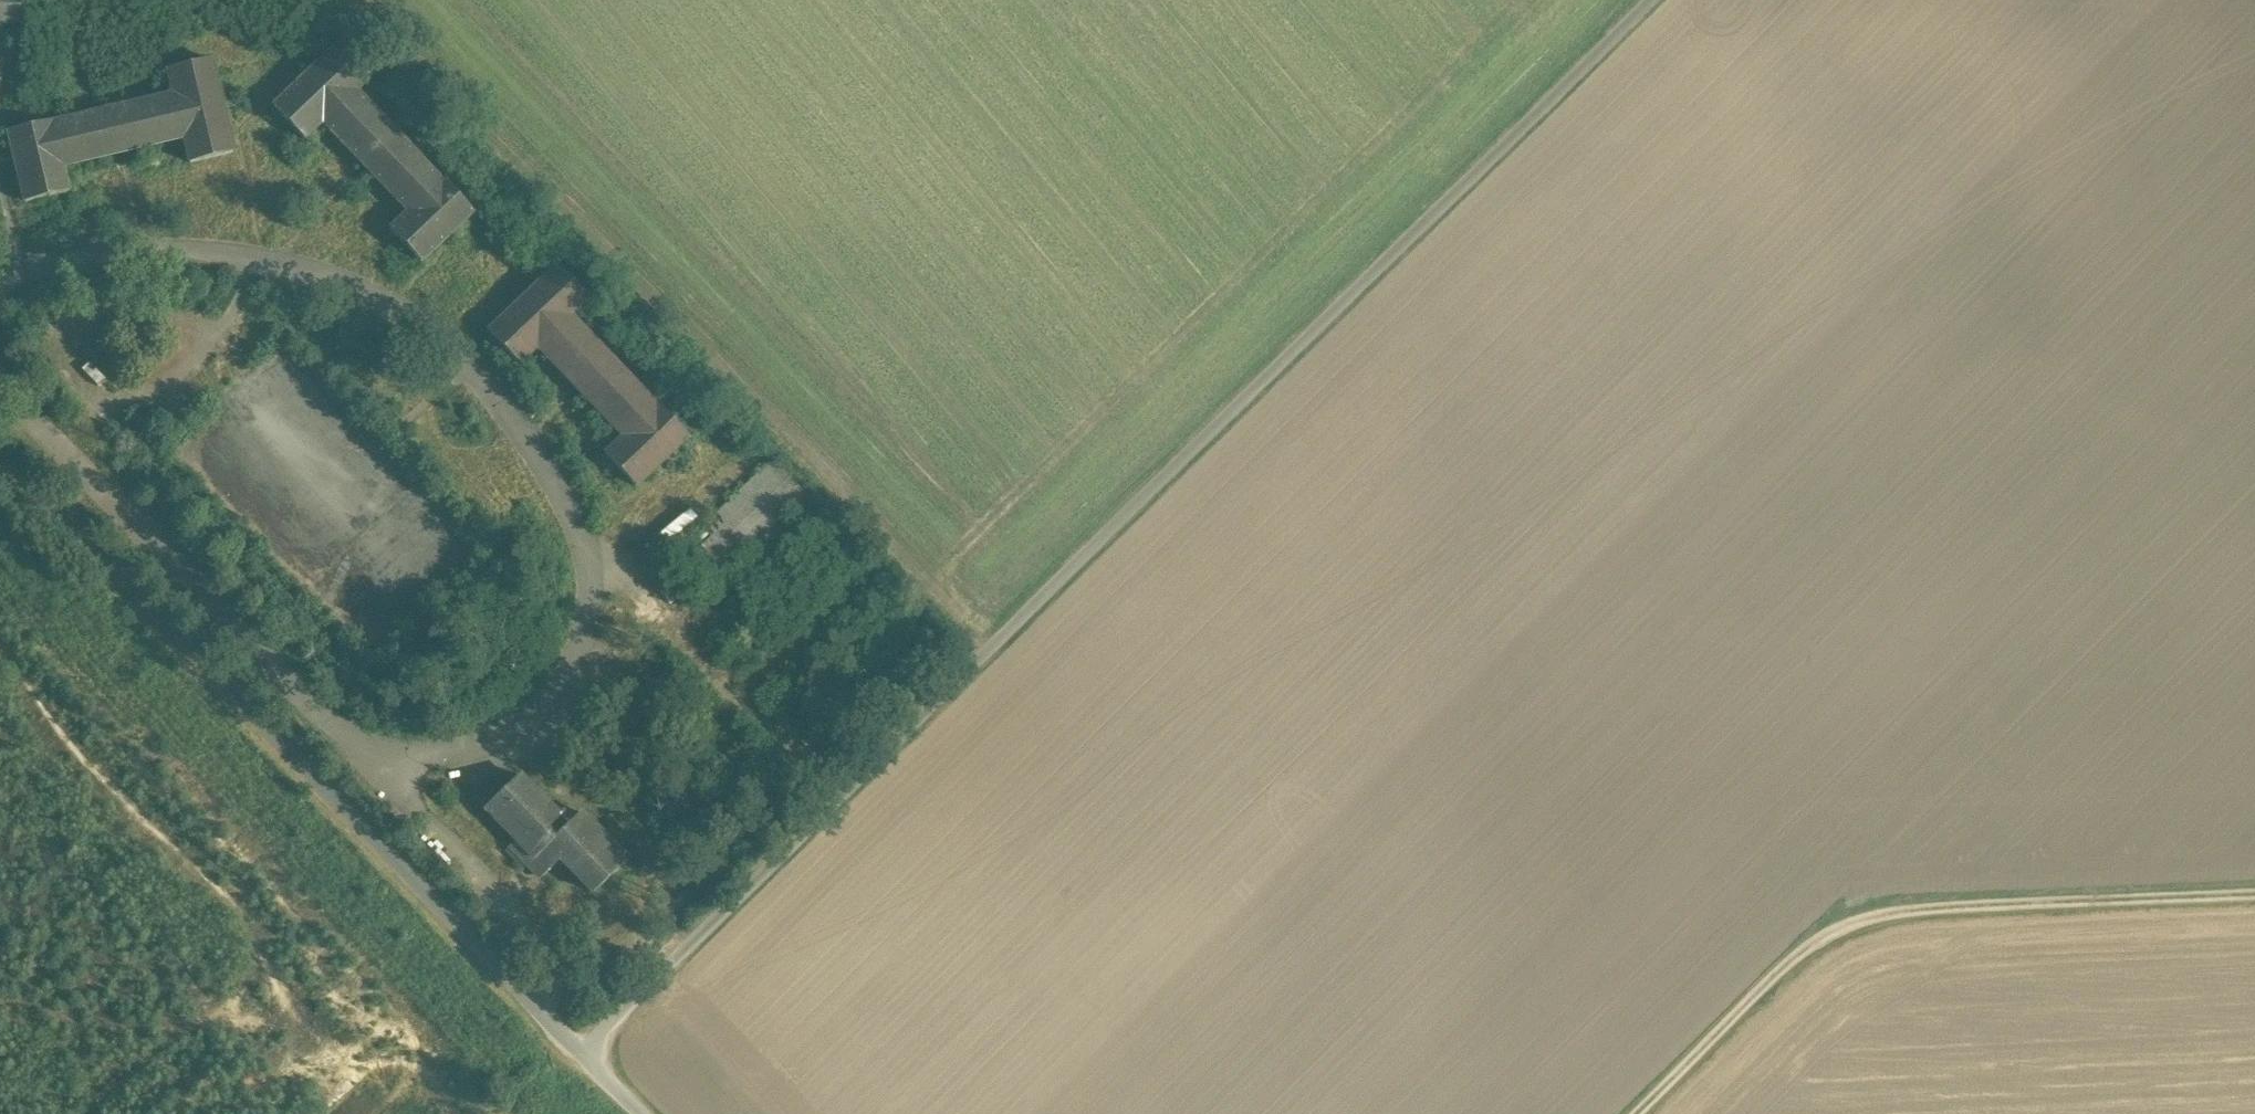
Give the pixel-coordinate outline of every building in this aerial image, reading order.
[(20,24),(21,0),(0,0),(0,23),(20,24)] [(342,41),(273,107),(304,139),(322,122),(408,212),(390,230),(421,262),(473,212),(442,179),(441,181),(403,141),(403,140),(393,130),(393,131),(355,91),(373,73),(342,41)] [(211,59),(167,70),(173,94),(120,107),(120,106),(105,109),(105,111),(52,123),(52,121),(8,131),(25,202),(68,192),(62,167),(184,138),(190,163),(233,153),(211,59)] [(336,157),(328,165),(343,180),(351,173),(336,157)] [(164,160),(136,167),(137,174),(166,168),(164,160)] [(557,266),(487,332),(518,364),(537,347),(623,437),(604,455),(635,487),(688,437),(657,404),(655,406),(617,366),(618,365),(608,355),(607,356),(569,316),(588,298),(557,266)] [(594,431),(574,410),(568,415),(588,436),(594,431)] [(773,460),(672,555),(706,590),(807,495),(773,460)] [(598,772),(584,785),(589,790),(603,777),(598,772)] [(557,815),(518,775),(485,808),(515,840),(509,846),(540,878),(560,859),(593,894),(626,861),(580,813),(573,819),(563,809),(557,815)]
